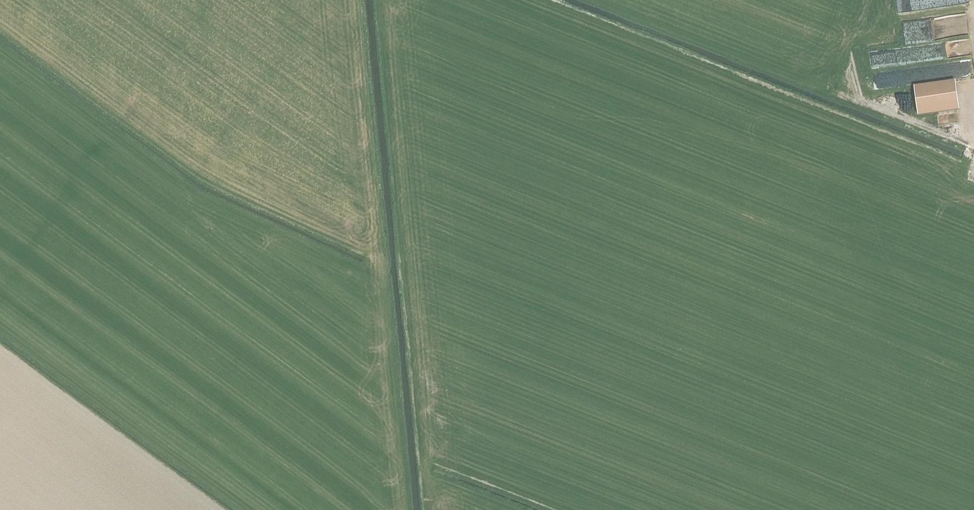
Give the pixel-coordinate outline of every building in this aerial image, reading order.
[(907,42),(919,40),(916,19),(904,21),(907,42)] [(947,37),(949,55),(973,53),(971,35),(947,37)] [(918,116),(961,111),(957,80),(915,85),(918,116)]
